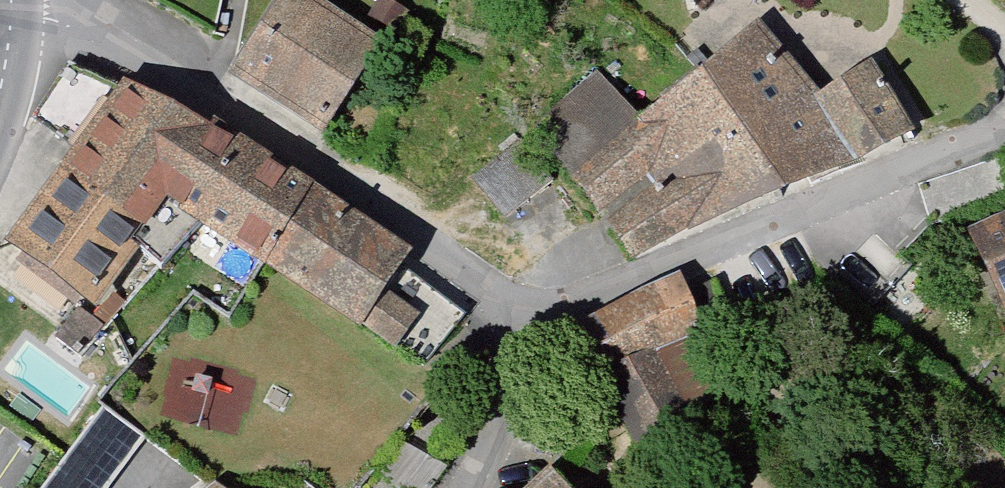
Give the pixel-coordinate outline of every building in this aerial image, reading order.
[(220,78),(315,140),(381,40),(321,0),(271,0),(220,78)] [(593,70),(524,127),(618,245),(924,134),(867,57),(818,93),(754,23),(635,117),(593,70)] [(0,212),(0,216),(106,289),(169,197),(412,364),(462,292),(205,115),(112,51),(0,212)] [(961,227),(1004,323),(1004,207),(961,227)] [(772,296),(739,266),(676,294),(695,332),(772,296)] [(593,408),(631,469),(715,409),(682,357),(703,348),(695,332),(676,294),(669,279),(555,341),(593,408)] [(46,487),(110,487),(146,439),(105,409),(46,487)] [(403,435),(370,479),(382,487),(433,487),(448,467),(403,435)] [(551,463),(518,487),(570,487),(551,463)] [(296,475),(286,487),(314,487),(296,475)]
